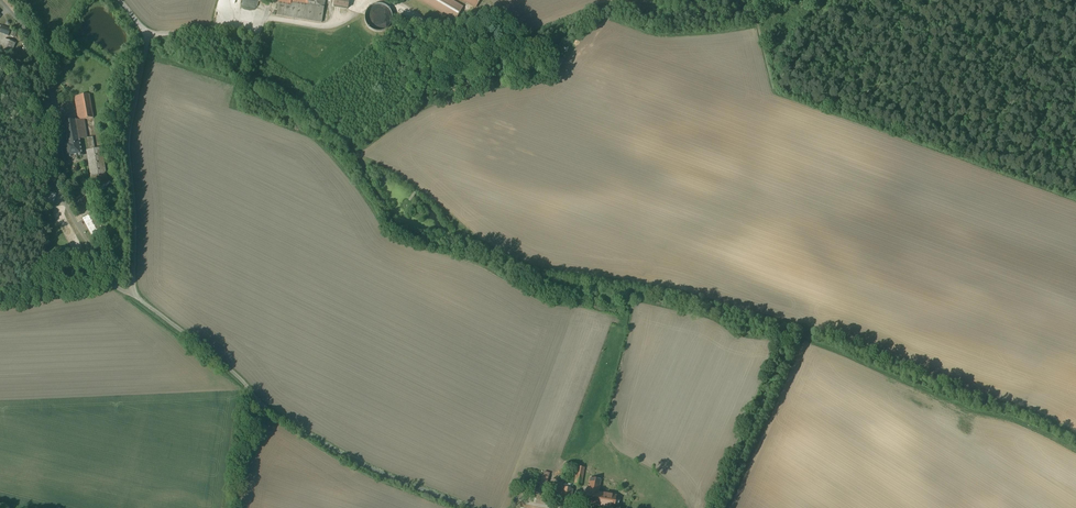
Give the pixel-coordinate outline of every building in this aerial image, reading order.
[(307,8),(323,10),(325,0),(309,0),(307,8)] [(343,0),(331,0),(329,7),(345,10),(347,1),(343,0)] [(449,0),(419,0),(455,21),(462,8),(449,0)] [(307,8),(291,5),(278,3),(276,15),(322,23),(324,11),(323,11),(323,10),(307,8)] [(398,21),(399,17),(398,12),(395,9),(392,7),(387,6),(383,7),(380,9),(378,13),(377,17),(378,21),(380,25),(384,27),(388,28),(392,27),(396,24),(398,21)] [(416,25),(406,20),(403,26),(413,31),(416,25)] [(1,27),(1,28),(0,27),(0,33),(8,35),(10,30),(1,27)] [(0,51),(0,55),(9,58),(15,44),(4,40),(0,51)] [(92,137),(87,138),(84,119),(93,118),(89,95),(78,96),(82,120),(63,123),(66,141),(81,139),(85,139),(87,150),(94,149),(92,137)] [(81,139),(66,141),(67,143),(65,143),(67,158),(72,157),(73,159),(77,159),(77,156),(82,156),(80,142),(82,142),(81,139)] [(94,149),(87,150),(92,183),(107,180),(101,148),(94,149)] [(52,186),(44,184),(43,191),(50,192),(52,186)] [(56,194),(38,190),(35,202),(53,206),(56,194)] [(82,192),(79,192),(77,193),(75,195),(73,197),(73,200),(74,202),(75,204),(78,206),(81,206),(84,206),(86,204),(88,202),(89,199),(88,197),(87,194),(84,193),(82,192)] [(96,212),(83,219),(92,236),(105,228),(96,212)] [(578,467),(574,485),(581,486),(584,468),(578,467)] [(542,471),(536,489),(542,491),(548,472),(542,471)] [(587,491),(584,504),(596,506),(599,493),(601,480),(589,479),(587,491)] [(573,490),(562,488),(559,504),(570,506),(573,490)] [(599,493),(596,506),(608,507),(614,507),(616,496),(599,493)]
